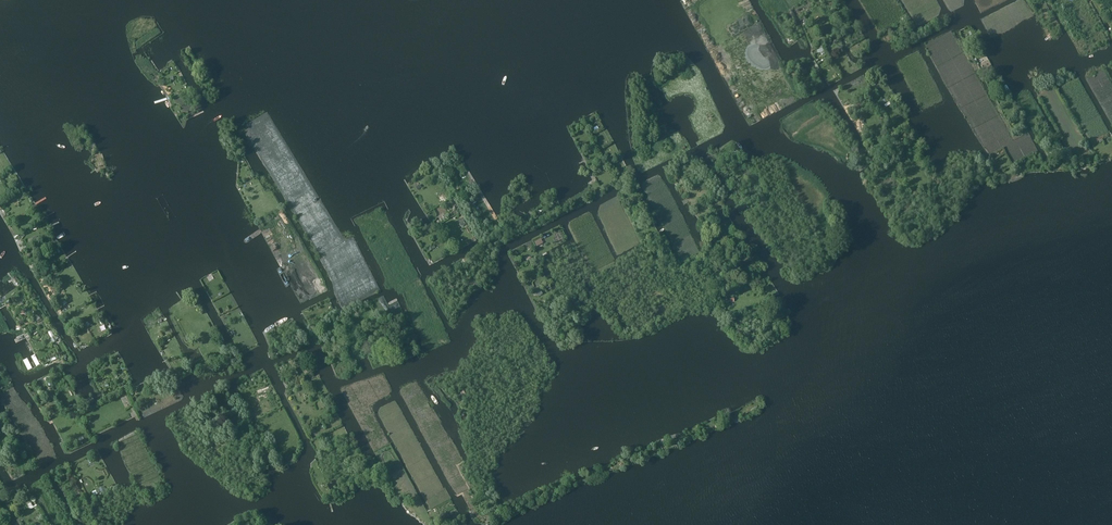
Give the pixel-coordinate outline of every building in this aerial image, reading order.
[(174,88),(178,84),(174,80),(169,84),(174,88)] [(35,354),(31,356),(36,366),(40,364),(35,354)] [(28,370),(33,368),(27,358),(23,360),(28,370)] [(466,388),(460,391),(462,396),(468,393),(466,388)]
